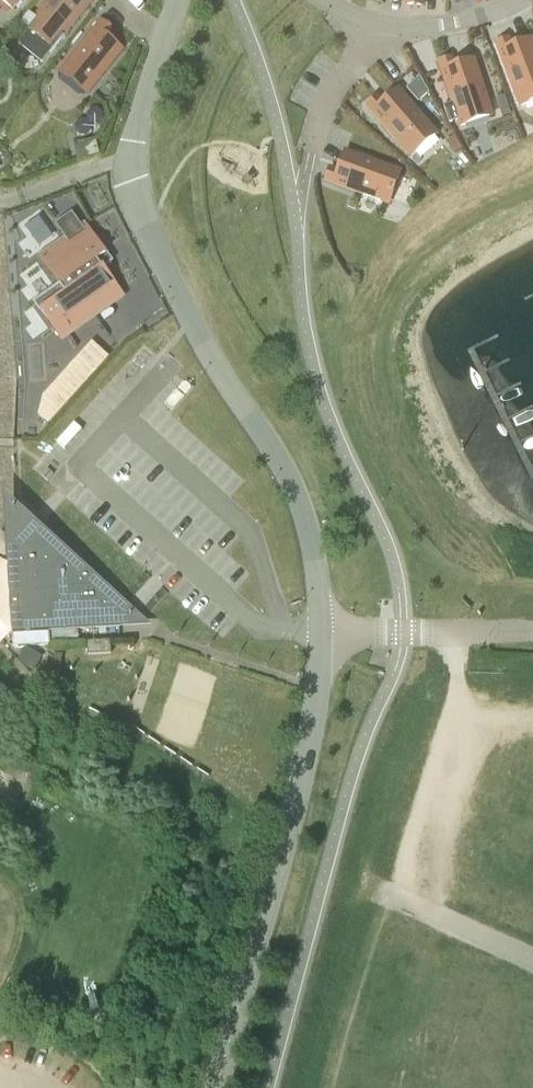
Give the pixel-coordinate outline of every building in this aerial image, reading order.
[(12,8),(19,0),(2,0),(12,8)] [(44,11),(29,30),(49,46),(67,24),(70,27),(92,0),(47,0),(40,8),(44,11)] [(423,0),(407,0),(407,8),(423,9),(423,0)] [(100,19),(60,72),(86,93),(122,48),(105,34),(111,27),(100,19)] [(496,44),(520,106),(532,101),(532,45),(531,40),(511,47),(508,39),(496,44)] [(493,116),(474,60),(455,67),(452,58),(439,63),(452,103),(444,106),(449,123),(458,120),(460,126),(493,116)] [(429,92),(420,78),(407,88),(416,101),(429,92)] [(411,156),(437,134),(399,90),(383,103),(377,97),(367,106),(411,156)] [(494,114),(507,112),(503,92),(490,94),(494,114)] [(99,156),(99,154),(96,143),(74,148),(78,161),(81,161),(88,159),(99,156)] [(326,181),(389,204),(400,172),(346,152),(339,171),(330,168),(326,181)] [(61,338),(122,295),(102,267),(111,262),(85,225),(39,257),(59,285),(35,301),(61,338)] [(107,357),(92,344),(42,398),(39,416),(48,424),(107,357)] [(10,633),(120,627),(120,625),(117,625),(117,621),(117,617),(119,618),(122,614),(126,610),(35,529),(13,554),(14,581),(16,581),(15,586),(13,590),(10,589),(10,590),(15,592),(17,631),(10,631),(10,633)] [(111,640),(87,642),(88,655),(112,654),(111,640)] [(34,670),(42,653),(27,646),(19,662),(34,670)]
